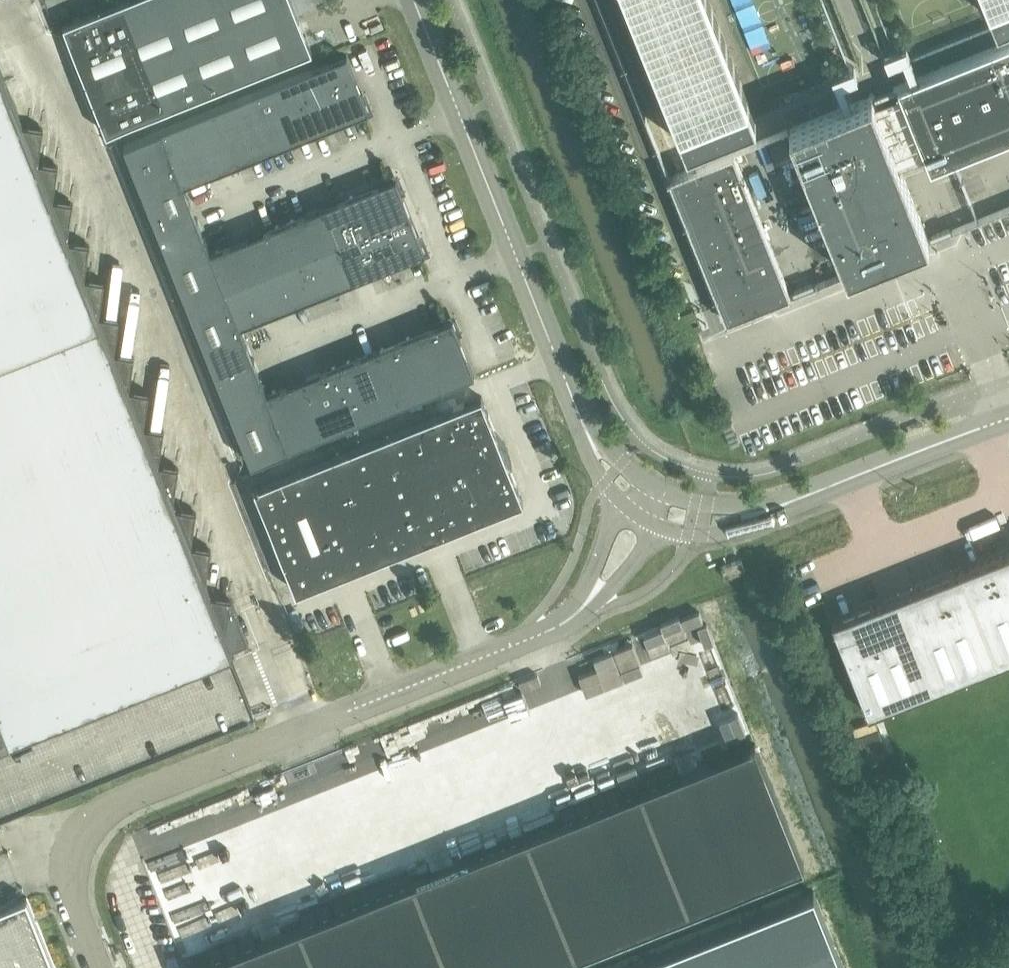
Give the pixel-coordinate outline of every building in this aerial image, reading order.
[(64,24),(108,132),(313,51),(293,0),(125,0),(64,24)] [(687,144),(755,117),(708,0),(630,0),(687,144)] [(997,20),(1008,15),(1008,0),(989,0),(997,20)] [(898,85),(901,93),(905,102),(923,147),(926,156),(931,167),(1008,136),(1008,40),(898,85)] [(185,184),(361,113),(366,101),(347,54),(125,143),(252,462),(475,373),(456,326),(444,321),(268,391),(242,325),(417,254),(423,242),(400,185),(388,180),(212,250),(185,184)] [(257,710),(232,649),(249,642),(231,598),(211,595),(206,582),(211,548),(191,545),(196,510),(177,508),(174,501),(179,466),(159,463),(164,429),(144,426),(149,392),(129,389),(134,355),(114,352),(119,318),(100,315),(104,280),(85,278),(90,243),(70,240),(68,236),(73,201),(53,199),(58,164),(38,161),(43,127),(23,124),(0,64),(0,813),(257,710)] [(872,95),(789,128),(847,272),(929,239),(900,167),(926,156),(923,147),(897,157),(879,113),(905,102),(901,93),(875,104),(872,95)] [(734,150),(669,176),(726,320),(791,294),(734,150)] [(482,395),(391,431),(412,483),(413,483),(458,465),(503,447),(482,395)] [(412,483),(391,431),(255,485),(297,590),(434,535),(413,483),(412,483)] [(524,499),(503,447),(458,465),(479,517),(524,499)] [(458,465),(413,483),(434,535),(479,517),(458,465)] [(962,568),(999,661),(1008,657),(1008,550),(962,568)] [(721,566),(725,577),(746,569),(741,558),(721,566)] [(962,568),(897,594),(934,686),(999,661),(962,568)] [(897,594),(832,620),(833,621),(833,620),(869,712),(934,686),(897,594)] [(873,717),(850,725),(854,734),(876,726),(873,717)] [(565,816),(201,967),(542,967),(804,863),(755,741),(565,816)] [(884,749),(862,757),(865,766),(888,758),(884,749)] [(617,967),(845,967),(814,889),(617,967)] [(28,896),(0,907),(0,967),(57,967),(28,896)]
